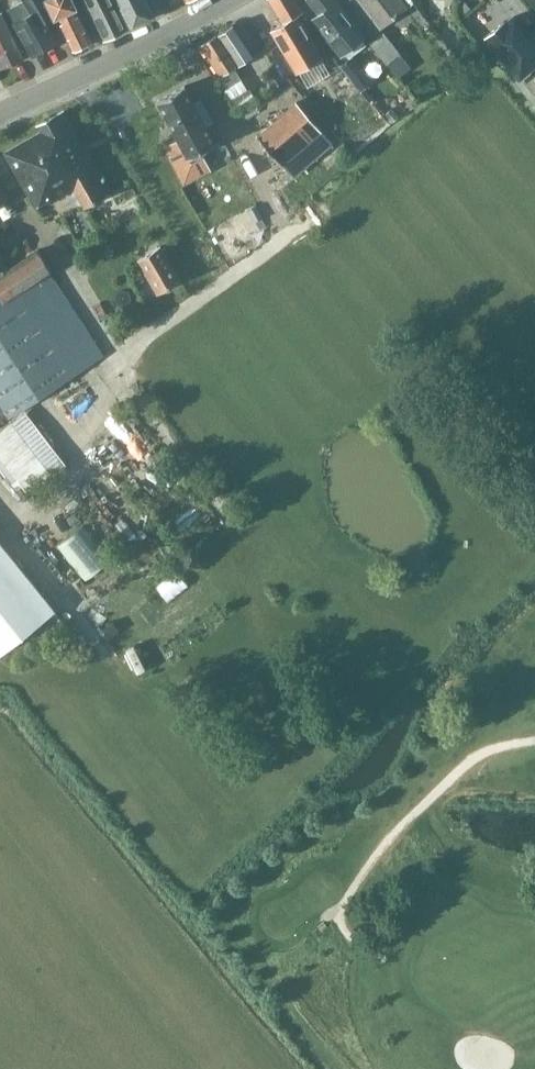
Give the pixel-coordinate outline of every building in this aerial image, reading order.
[(45,0),(23,0),(8,8),(33,54),(56,40),(45,20),(53,16),(45,0)] [(53,16),(59,13),(76,48),(92,40),(73,1),(71,1),(70,0),(45,0),(53,16)] [(104,38),(126,27),(113,0),(86,0),(104,38)] [(154,14),(147,0),(119,0),(132,25),(154,14)] [(299,13),(304,10),(298,0),(272,0),(280,15),(276,17),(280,25),(273,29),(298,71),(324,55),(299,13)] [(365,35),(337,0),(309,0),(318,12),(312,16),(341,53),(365,35)] [(409,6),(405,0),(360,0),(382,28),(409,6)] [(25,57),(3,11),(0,12),(0,69),(25,57)] [(514,16),(505,23),(504,21),(487,35),(526,82),(534,75),(534,35),(532,38),(514,16)] [(235,66),(253,54),(233,23),(202,44),(229,85),(242,77),(235,66)] [(411,66),(385,30),(371,40),(398,75),(411,66)] [(373,82),(352,56),(341,64),(349,73),(363,90),(373,82)] [(263,73),(272,88),(284,81),(275,66),(263,73)] [(349,73),(336,84),(349,101),(363,90),(349,73)] [(184,85),(157,100),(178,139),(164,146),(184,183),(211,169),(201,151),(215,143),(205,126),(213,122),(202,101),(195,105),(193,102),(184,85)] [(383,115),(370,99),(355,111),(368,127),(383,115)] [(281,165),(321,131),(296,103),(256,137),(281,165)] [(69,119),(43,134),(46,140),(10,160),(41,215),(55,207),(57,209),(58,208),(51,196),(72,184),(90,216),(115,201),(108,189),(111,188),(108,183),(106,184),(69,119)] [(60,222),(78,252),(102,237),(72,187),(66,191),(78,211),(60,222)] [(161,246),(138,260),(157,293),(180,280),(161,246)] [(65,463),(23,408),(104,355),(52,273),(38,250),(9,269),(0,256),(0,403),(9,417),(7,419),(9,422),(0,429),(0,453),(29,491),(65,463)] [(84,524),(57,545),(85,580),(112,559),(84,524)] [(56,609),(0,540),(0,655),(56,609)]
